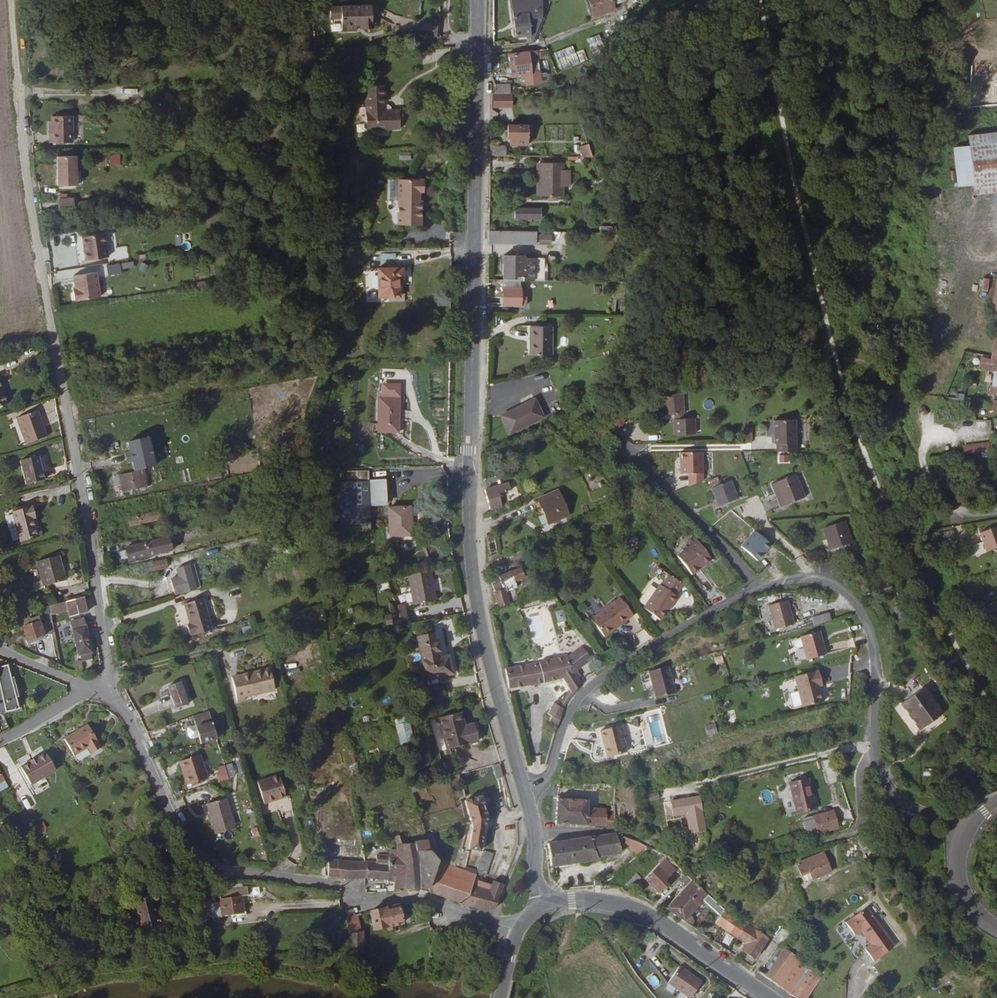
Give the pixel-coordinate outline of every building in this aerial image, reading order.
[(538,0),(508,0),(514,34),(535,30),(535,33),(539,33),(538,0)] [(605,12),(603,6),(607,4),(616,0),(582,0),(589,18),(605,12)] [(372,14),(372,3),(342,3),(341,26),(356,27),(356,21),(360,22),(372,22),(372,14)] [(600,36),(554,54),(561,71),(607,53),(600,36)] [(538,43),(510,47),(512,67),(541,63),(538,43)] [(399,132),(400,113),(391,113),(390,110),(388,108),(386,108),(386,87),(367,87),(366,131),(399,132)] [(498,87),(498,97),(513,97),(513,87),(498,87)] [(515,98),(496,98),(496,111),(515,111),(515,98)] [(52,121),(52,129),(52,140),(50,140),(50,147),(73,147),(72,121),(52,121)] [(535,139),(535,127),(513,127),(513,139),(516,140),(517,146),(535,146),(535,139)] [(972,142),(966,143),(966,153),(951,154),(956,192),(971,191),(971,201),(973,201),(996,199),(996,139),(972,142)] [(581,146),(582,158),(592,157),(591,145),(581,146)] [(495,147),(495,159),(511,159),(512,150),(509,147),(495,147)] [(599,150),(599,160),(608,160),(605,151),(599,150)] [(75,171),(74,155),(59,155),(59,184),(70,184),(70,171),(75,171)] [(563,166),(539,166),(540,182),(539,198),(562,199),(563,166)] [(422,213),(422,203),(419,203),(419,195),(422,195),(423,195),(424,183),(399,182),(398,228),(421,228),(421,213),(422,213)] [(57,196),(58,204),(73,202),(72,194),(57,196)] [(541,223),(541,213),(516,213),(516,223),(541,223)] [(80,240),(101,237),(100,230),(79,233),(80,240)] [(540,232),(540,244),(566,245),(566,233),(540,232)] [(536,234),(488,234),(488,248),(535,248),(536,234)] [(82,253),(103,249),(101,237),(80,240),(82,253)] [(505,260),(505,284),(534,284),(534,266),(524,266),(524,260),(505,260)] [(120,271),(118,261),(105,263),(107,273),(120,271)] [(96,290),(92,267),(70,270),(72,283),(70,283),(72,294),(96,290)] [(404,281),(404,270),(379,270),(379,301),(400,301),(400,282),(404,281)] [(981,278),(979,290),(985,291),(988,279),(981,278)] [(519,300),(519,291),(503,291),(502,309),(519,308),(519,304),(521,304),(521,300),(519,300)] [(552,355),(552,326),(531,326),(531,355),(552,355)] [(0,382),(0,406),(8,403),(0,382)] [(676,420),(676,422),(685,421),(686,415),(685,396),(677,395),(676,397),(667,397),(668,409),(665,409),(665,415),(678,415),(678,420),(676,420)] [(399,432),(399,399),(379,398),(379,432),(399,432)] [(541,400),(508,415),(515,432),(548,418),(541,400)] [(28,443),(45,436),(41,425),(44,423),(40,410),(19,417),(28,443)] [(697,437),(697,420),(689,421),(685,421),(676,422),(675,437),(697,437)] [(776,451),(796,451),(796,420),(774,420),(774,443),(776,443),(776,451)] [(133,468),(153,464),(148,436),(128,440),(133,468)] [(986,452),(985,443),(973,444),(974,453),(986,452)] [(778,455),(778,463),(789,463),(789,454),(778,455)] [(27,484),(45,479),(39,455),(22,459),(27,484)] [(150,466),(119,472),(121,482),(122,489),(146,485),(145,481),(153,479),(150,466)] [(212,476),(210,467),(197,470),(199,478),(212,476)] [(509,490),(516,486),(508,468),(493,475),(497,484),(494,486),(502,504),(513,499),(509,490)] [(369,483),(367,469),(338,469),(344,525),(355,524),(355,527),(361,526),(362,533),(373,532),(372,526),(373,526),(371,507),(369,483)] [(715,488),(731,481),(727,472),(711,478),(715,488)] [(771,483),(780,507),(802,499),(794,475),(771,483)] [(369,483),(371,507),(387,505),(383,481),(369,483)] [(732,481),(731,481),(715,488),(713,488),(720,506),(740,499),(732,481)] [(61,489),(61,494),(70,493),(70,486),(61,486),(61,483),(50,484),(50,489),(61,489)] [(777,508),(780,507),(771,483),(768,485),(777,508)] [(571,514),(561,490),(540,498),(550,523),(571,514)] [(37,516),(34,505),(15,510),(23,539),(45,533),(42,525),(38,526),(35,516),(37,516)] [(412,506),(413,515),(419,514),(420,512),(419,505),(412,506)] [(394,536),(415,533),(413,515),(412,506),(391,509),(394,536)] [(155,510),(124,517),(126,524),(156,517),(155,510)] [(854,545),(850,523),(828,527),(833,550),(854,545)] [(741,548),(760,562),(774,543),(755,529),(741,548)] [(982,535),(989,553),(996,550),(996,530),(982,535)] [(169,547),(166,534),(128,542),(131,556),(155,551),(156,553),(162,552),(162,549),(169,547)] [(715,556),(700,538),(681,555),(696,573),(715,556)] [(184,544),(185,550),(200,547),(199,542),(184,544)] [(974,554),(985,554),(984,543),(974,544),(974,554)] [(59,554),(37,559),(42,583),(64,577),(59,554)] [(162,565),(162,559),(148,562),(148,561),(140,563),(142,571),(151,569),(151,567),(162,565)] [(515,570),(495,578),(497,589),(533,573),(527,559),(513,565),(515,570)] [(174,592),(197,587),(191,562),(174,566),(177,574),(169,576),(174,592)] [(440,599),(435,569),(413,573),(418,603),(440,599)] [(663,620),(671,608),(674,604),(676,604),(681,597),(678,595),(685,584),(673,575),(665,586),(663,585),(647,609),(663,620)] [(497,591),(499,608),(511,604),(509,588),(497,591)] [(85,609),(82,594),(65,598),(68,614),(85,609)] [(191,635),(194,634),(193,632),(212,626),(204,596),(185,602),(191,622),(187,623),(191,635)] [(606,636),(616,629),(615,627),(621,623),(623,625),(636,615),(624,597),(593,619),(606,636)] [(787,626),(781,602),(761,606),(767,631),(787,626)] [(899,605),(894,607),(899,618),(904,616),(899,605)] [(566,609),(556,610),(557,622),(567,621),(566,609)] [(36,618),(34,611),(18,615),(20,623),(36,618)] [(388,624),(395,622),(392,613),(385,616),(388,624)] [(807,628),(828,622),(826,615),(804,620),(807,628)] [(91,650),(83,617),(70,620),(77,653),(81,652),(90,650),(91,650)] [(22,627),(26,641),(44,637),(38,623),(22,627)] [(451,655),(446,630),(419,635),(426,667),(420,668),(422,680),(461,671),(458,654),(451,655)] [(799,637),(800,639),(803,652),(805,659),(825,655),(819,631),(799,637)] [(34,646),(45,643),(44,637),(26,641),(28,647),(34,646)] [(803,652),(800,639),(793,640),(792,643),(794,652),(797,654),(803,652)] [(40,653),(47,651),(45,643),(34,646),(35,650),(38,648),(40,653)] [(575,659),(571,661),(569,655),(553,659),(527,665),(507,669),(511,688),(564,677),(571,688),(573,692),(579,685),(574,674),(574,673),(594,663),(587,649),(574,656),(575,659)] [(92,656),(90,650),(81,652),(82,659),(92,656)] [(723,655),(714,657),(715,665),(724,663),(723,655)] [(266,666),(251,670),(251,673),(237,677),(236,674),(228,676),(234,701),(242,698),(242,696),(272,688),(266,666)] [(2,667),(0,667),(0,714),(14,711),(2,667)] [(675,693),(667,667),(648,673),(655,699),(675,693)] [(582,677),(584,683),(596,679),(594,673),(582,677)] [(822,689),(817,673),(793,680),(800,710),(822,705),(819,689),(822,689)] [(185,706),(180,685),(168,687),(173,709),(185,706)] [(568,701),(573,692),(571,688),(564,699),(568,701)] [(548,714),(561,719),(564,707),(568,701),(564,699),(551,695),(548,702),(551,703),(548,714)] [(474,728),(472,722),(467,723),(463,711),(442,716),(450,747),(481,740),(478,727),(474,728)] [(939,755),(961,740),(943,713),(921,728),(939,755)] [(208,715),(192,719),(197,741),(213,737),(210,729),(211,728),(208,715)] [(557,726),(560,720),(551,716),(548,722),(557,726)] [(84,721),(60,735),(70,751),(83,743),(88,750),(97,744),(84,721)] [(412,722),(398,723),(400,744),(414,742),(412,722)] [(708,736),(720,732),(717,723),(706,726),(708,736)] [(599,730),(603,743),(605,743),(606,748),(604,748),(606,756),(625,752),(622,738),(624,735),(621,725),(599,730)] [(52,766),(42,749),(34,753),(33,752),(24,758),(25,759),(17,763),(27,780),(52,766)] [(192,777),(202,774),(194,751),(174,758),(183,781),(188,779),(189,781),(193,780),(192,777)] [(225,773),(221,760),(215,762),(217,767),(213,769),(216,777),(225,773)] [(279,775),(257,781),(263,805),(285,798),(279,775)] [(814,810),(807,778),(788,783),(794,815),(814,810)] [(212,830),(233,823),(224,793),(203,799),(212,830)] [(488,815),(483,794),(467,799),(473,823),(469,845),(480,849),(488,815)] [(588,799),(558,797),(558,805),(557,822),(615,826),(616,824),(616,809),(591,807),(588,807),(588,799)] [(249,798),(240,800),(242,808),(250,806),(249,798)] [(693,832),(707,830),(702,798),(677,802),(678,812),(690,811),(693,832)] [(838,828),(835,812),(800,820),(804,836),(838,828)] [(39,832),(47,828),(43,821),(35,825),(39,832)] [(500,897),(504,884),(493,880),(492,881),(489,891),(471,884),(475,874),(475,873),(439,860),(431,847),(431,836),(418,835),(418,829),(407,829),(407,824),(401,825),(400,842),(396,842),(396,849),(391,849),(391,856),(387,855),(386,862),(329,858),(328,876),(349,878),(367,877),(388,879),(387,890),(409,886),(429,887),(432,892),(446,896),(475,906),(491,911),(495,908),(500,897)] [(258,827),(251,830),(254,838),(261,835),(258,827)] [(550,844),(553,868),(600,860),(600,857),(624,853),(619,839),(618,835),(550,844)] [(486,877),(494,854),(485,850),(476,874),(486,877)] [(671,858),(653,850),(648,861),(658,865),(660,863),(663,865),(669,860),(671,858)] [(830,871),(824,853),(795,861),(799,872),(808,870),(810,877),(830,871)] [(669,860),(663,865),(646,881),(664,897),(673,887),(668,882),(679,869),(669,860)] [(227,882),(213,887),(219,902),(213,904),(217,917),(247,907),(241,890),(250,888),(247,880),(243,882),(229,886),(227,882)] [(696,881),(668,910),(687,922),(706,903),(723,920),(718,929),(726,933),(738,919),(725,910),(696,881)] [(153,917),(152,905),(132,908),(133,913),(141,913),(141,919),(138,919),(139,937),(160,935),(157,917),(153,917)] [(404,925),(400,906),(370,912),(374,931),(404,925)] [(895,946),(867,907),(844,923),(853,936),(860,931),(869,944),(862,949),(871,963),(895,946)] [(346,918),(350,936),(363,932),(359,915),(346,918)] [(769,940),(738,919),(726,933),(750,946),(747,952),(758,958),(769,940)] [(798,933),(789,928),(781,922),(770,937),(784,947),(785,945),(788,947),(798,933)] [(350,936),(348,957),(363,955),(365,933),(366,931),(363,932),(350,936)] [(825,976),(787,949),(768,979),(796,997),(811,997),(825,976)] [(670,985),(689,997),(694,997),(704,983),(681,968),(670,985)]
